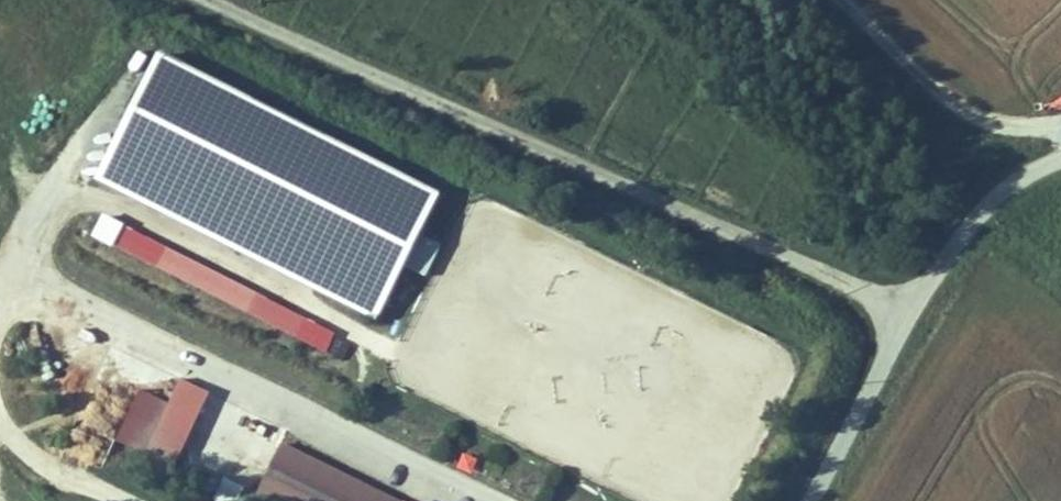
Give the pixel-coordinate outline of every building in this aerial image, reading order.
[(442,193),(162,51),(97,178),(377,320),(442,193)] [(307,318),(164,246),(155,265),(297,337),(307,318)] [(174,467),(211,391),(180,377),(167,402),(143,453),(174,467)] [(118,441),(143,453),(167,402),(142,390),(118,441)] [(281,441),(252,500),(255,500),(404,500),(281,441)] [(244,486),(222,476),(211,498),(218,500),(236,500),(244,486)]
